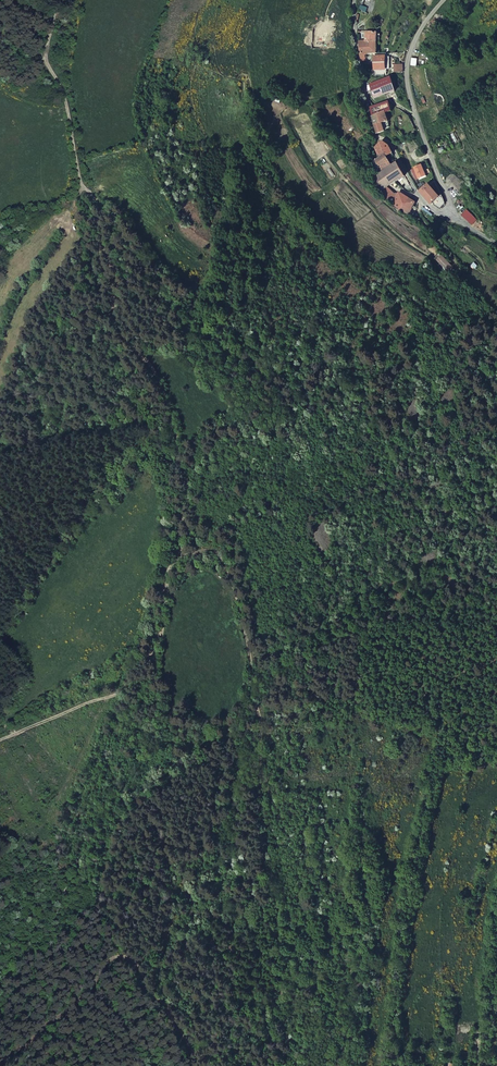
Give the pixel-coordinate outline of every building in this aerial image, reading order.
[(377,53),(380,53),(379,33),(367,31),(367,41),(360,41),(362,54),(366,54),(377,53)] [(388,57),(387,56),(377,57),(377,69),(388,69),(388,57)] [(395,72),(403,70),(402,62),(393,64),(395,72)] [(397,91),(393,76),(370,83),(375,98),(397,91)] [(391,101),(372,106),(377,124),(385,121),(387,121),(391,120),(388,111),(394,109),(391,101)] [(377,124),(380,132),(387,129),(385,121),(377,124)] [(391,144),(385,141),(378,147),(382,157),(379,160),(384,169),(392,164),(388,156),(395,152),(391,144)] [(397,181),(403,178),(407,176),(400,162),(385,170),(375,177),(381,189),(388,186),(393,183),(397,181)] [(423,163),(416,166),(420,178),(428,175),(423,163)] [(441,196),(431,184),(423,191),(432,203),(435,203),(441,196)] [(381,191),(395,205),(398,195),(388,186),(381,189),(381,191)] [(395,205),(402,212),(411,198),(400,191),(398,195),(395,205)] [(402,212),(409,215),(417,201),(412,198),(411,198),(402,212)] [(453,263),(442,253),(437,258),(447,268),(453,263)]
